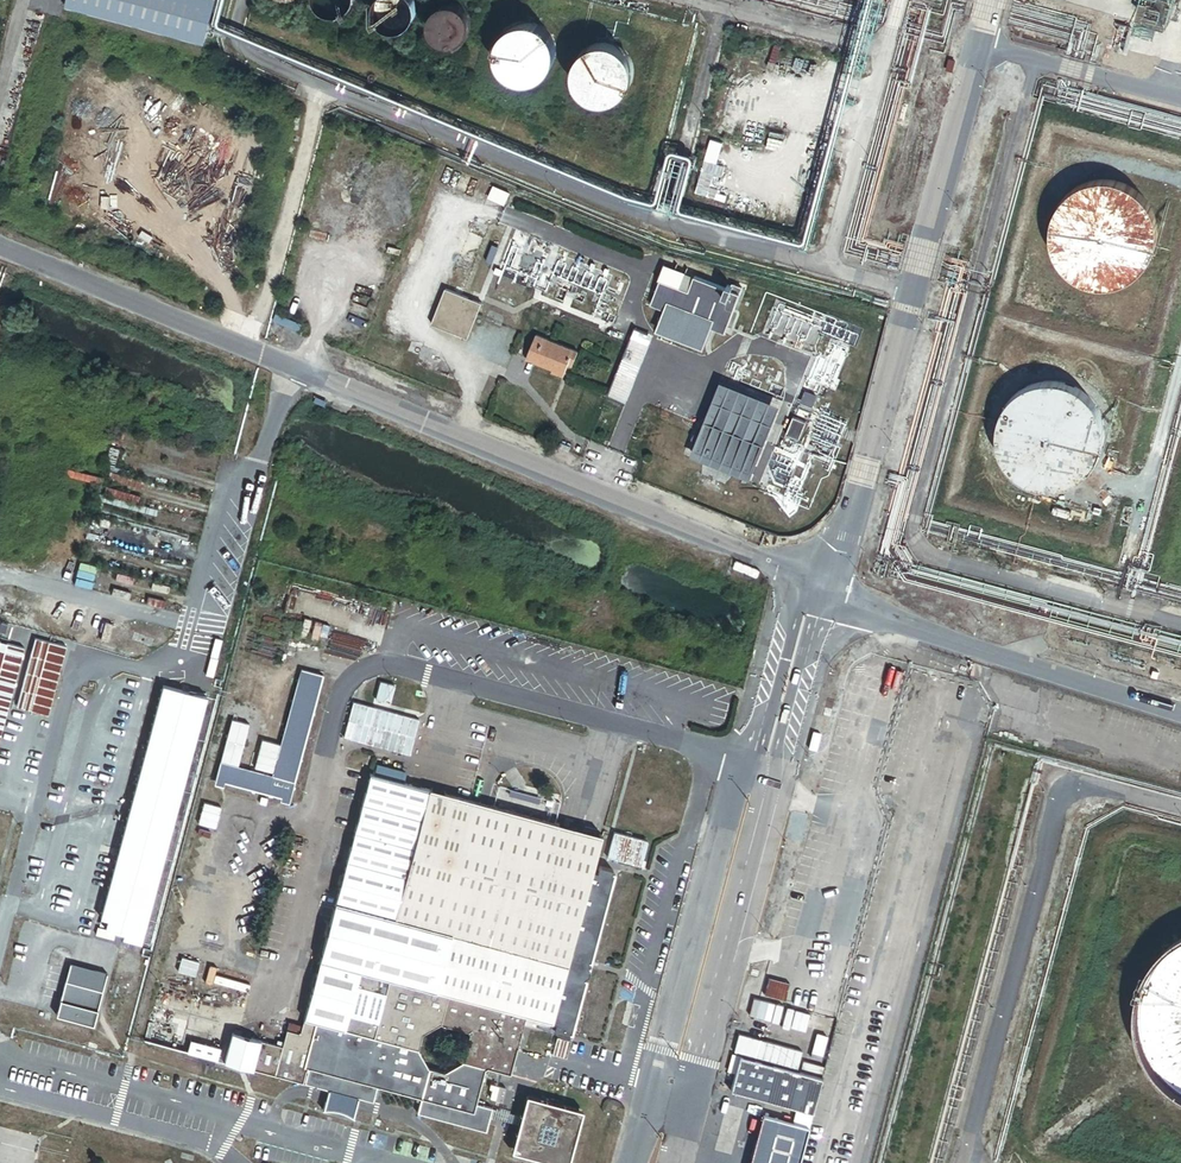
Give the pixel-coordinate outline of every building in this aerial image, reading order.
[(202,0),(67,0),(64,9),(201,46),(213,3),(202,0)] [(315,0),(316,3),(317,5),(318,7),(320,9),(322,11),(324,13),(326,14),(328,15),(331,15),(333,16),(336,16),(338,15),(341,15),(343,14),(346,13),(347,11),(349,9),(351,8),(353,5),(354,3),(354,1),(355,0),(315,0)] [(416,11),(415,9),(415,6),(414,3),(413,1),(412,0),(378,0),(377,1),(376,3),(376,5),(375,8),(375,11),(375,13),(375,16),(376,18),(377,20),(379,23),(380,25),(382,26),(384,28),(386,29),(389,30),(391,31),(394,31),(396,31),(399,31),(401,30),(404,29),(406,28),(408,26),(410,25),(412,23),(413,21),(414,18),(415,16),(415,13),(416,11)] [(471,28),(471,26),(471,23),(471,21),(470,18),(469,16),(467,14),(466,12),(464,10),(462,8),(460,7),(457,6),(455,6),(452,5),(450,5),(447,6),(445,6),(442,7),(440,8),(438,10),(436,12),(434,13),(433,15),(432,18),(431,20),(431,23),(430,25),(431,28),(431,30),(432,33),(433,35),(434,37),(436,39),(438,41),(440,43),(442,44),(444,45),(447,45),(449,46),(452,46),(454,46),(457,45),(459,44),(462,43),(464,41),(466,39),(467,38),(468,36),(470,33),(470,31),(471,28)] [(555,62),(556,58),(556,54),(556,51),(555,47),(554,43),(552,40),(550,37),(548,34),(545,31),(542,29),(539,27),(536,26),(532,25),(528,24),(524,24),(521,25),(517,26),(513,27),(510,29),(507,31),(504,34),(502,36),(500,40),(498,43),(497,47),(496,50),(496,54),(496,58),(497,61),(498,65),(500,68),(502,71),(504,74),(507,77),(510,79),(513,81),(517,83),(520,84),(524,84),(528,84),(532,84),(535,83),(539,81),(542,80),(545,77),(548,75),(550,72),(552,69),(554,66),(555,62)] [(630,84),(631,81),(631,77),(631,73),(630,69),(629,66),(627,63),(625,59),(623,56),(620,54),(617,51),(614,50),(610,48),(607,47),(603,47),(599,47),(596,47),(592,48),(589,49),(585,51),(582,53),(579,56),(577,59),(575,62),(573,65),(572,69),(571,73),(571,76),(571,80),(572,84),(573,87),(575,91),(577,94),(579,97),(582,99),(585,102),(588,104),(592,105),(595,106),(599,106),(603,106),(606,106),(610,105),(614,104),(617,102),(620,100),(623,97),(625,94),(627,91),(629,88),(630,84)] [(1157,240),(1157,233),(1157,226),(1156,219),(1154,213),(1151,207),(1147,201),(1143,196),(1138,191),(1132,187),(1126,184),(1120,181),(1113,179),(1107,178),(1100,178),(1093,179),(1087,181),(1080,183),(1074,187),(1069,190),(1064,195),(1059,200),(1056,206),(1053,212),(1051,219),(1049,225),(1049,232),(1049,239),(1050,246),(1053,252),(1055,258),(1059,264),(1063,269),(1068,274),(1074,278),(1079,281),(1086,284),(1092,286),(1099,286),(1106,287),(1113,286),(1119,284),(1126,282),(1132,278),(1137,274),(1142,270),(1147,265),(1150,259),(1153,253),(1155,246),(1157,240)] [(508,196),(491,188),(486,199),(503,207),(508,196)] [(660,286),(668,289),(676,271),(665,266),(657,284),(660,286)] [(678,293),(687,297),(694,281),(695,279),(686,275),(678,293)] [(666,315),(657,335),(701,353),(709,333),(723,339),(742,293),(732,289),(731,292),(727,290),(725,294),(694,281),(687,297),(678,293),(668,289),(660,286),(650,309),(666,315)] [(480,308),(444,293),(430,329),(466,344),(480,308)] [(622,402),(647,340),(634,334),(609,396),(622,402)] [(577,357),(535,340),(525,363),(550,373),(549,377),(561,381),(566,370),(571,372),(577,357)] [(1101,442),(1102,436),(1101,429),(1100,422),(1098,415),(1095,409),(1092,404),(1087,398),(1082,394),(1077,390),(1071,386),(1065,384),(1058,382),(1051,381),(1045,381),(1038,382),(1031,384),(1025,386),(1019,389),(1013,393),(1008,398),(1004,403),(1000,409),(997,415),(995,421),(994,428),(993,435),(994,441),(995,448),(997,455),(1000,461),(1004,467),(1008,472),(1013,477),(1018,481),(1024,484),(1030,486),(1037,488),(1044,489),(1051,489),(1058,488),(1064,487),(1070,484),(1076,481),(1082,477),(1087,472),(1091,467),(1095,462),(1098,455),(1100,449),(1101,442)] [(719,387),(704,424),(706,425),(761,448),(764,449),(779,413),(719,387)] [(815,402),(804,398),(801,408),(812,412),(815,402)] [(799,443),(806,425),(795,420),(787,437),(799,443)] [(761,448),(706,425),(692,460),(747,483),(761,448)] [(275,778),(223,764),(219,782),(293,802),(326,677),(304,671),(275,778)] [(120,943),(142,949),(207,699),(161,687),(101,921),(107,922),(105,931),(98,929),(96,936),(113,941),(115,935),(121,937),(120,943)] [(400,770),(398,781),(406,784),(409,773),(400,770)] [(398,781),(374,775),(323,962),(529,1017),(560,1026),(558,1033),(573,1037),(618,872),(597,867),(593,879),(464,845),(476,802),(406,784),(398,781)] [(605,837),(476,802),(464,845),(593,879),(597,867),(605,837)] [(1178,940),(1168,947),(1160,955),(1153,963),(1146,973),(1141,984),(1138,994),(1136,1006),(1135,1017),(1136,1029),(1138,1040),(1141,1051),(1146,1062),(1152,1071),(1160,1080),(1168,1088),(1177,1095),(1180,1097),(1180,938),(1178,940)] [(198,964),(181,959),(178,972),(195,977),(198,964)] [(234,1035),(227,1063),(375,1103),(379,1089),(424,1101),(420,1115),(489,1133),(496,1110),(479,1106),(487,1076),(512,1083),(529,1017),(323,962),(306,1026),(303,1036),(289,1032),(284,1048),(234,1035)] [(94,1030),(108,977),(70,967),(56,1020),(94,1030)] [(291,1022),(289,1032),(303,1036),(306,1026),(291,1022)] [(824,1055),(830,1036),(820,1033),(814,1052),(824,1055)] [(222,1051),(193,1043),(190,1054),(219,1062),(222,1051)] [(826,1078),(744,1057),(735,1091),(801,1109),(797,1124),(767,1116),(755,1162),(803,1162),(826,1078)] [(531,1099),(516,1151),(559,1162),(570,1162),(584,1114),(531,1099)]
